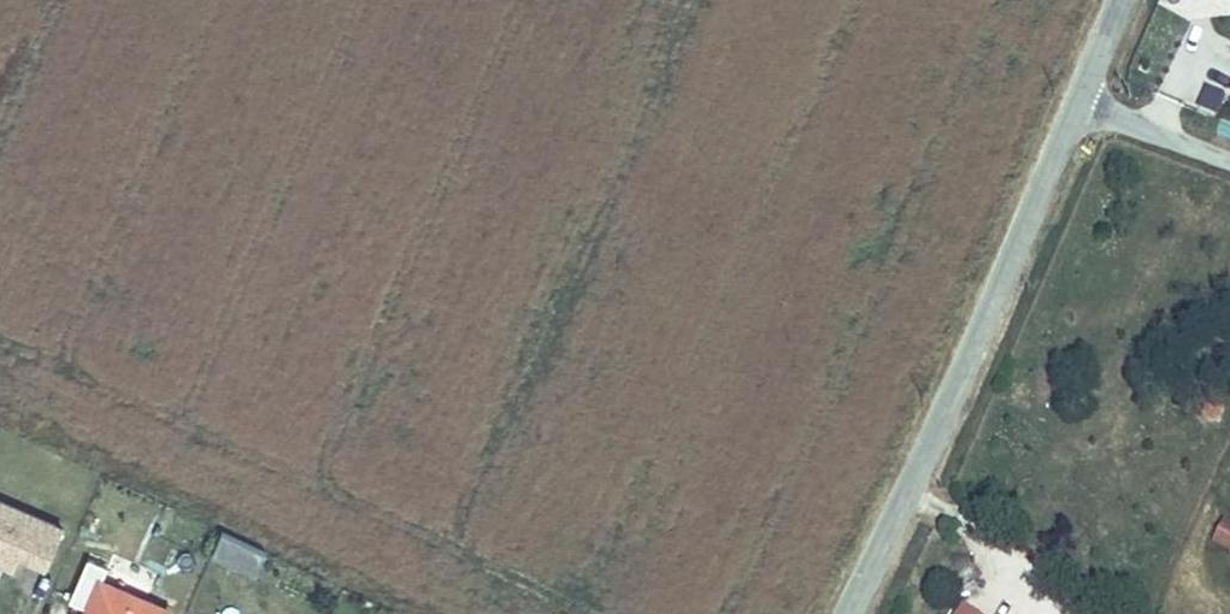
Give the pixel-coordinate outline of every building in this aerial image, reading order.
[(1207,83),(1199,107),(1218,113),(1226,89),(1207,83)] [(60,527),(0,502),(0,562),(11,567),(16,553),(44,565),(60,527)] [(1225,516),(1211,543),(1229,553),(1229,518),(1225,516)] [(255,572),(267,547),(223,526),(211,550),(255,572)] [(165,609),(98,579),(104,565),(85,557),(67,600),(85,607),(82,613),(162,613),(165,609)] [(956,594),(942,613),(984,613),(956,594)]
